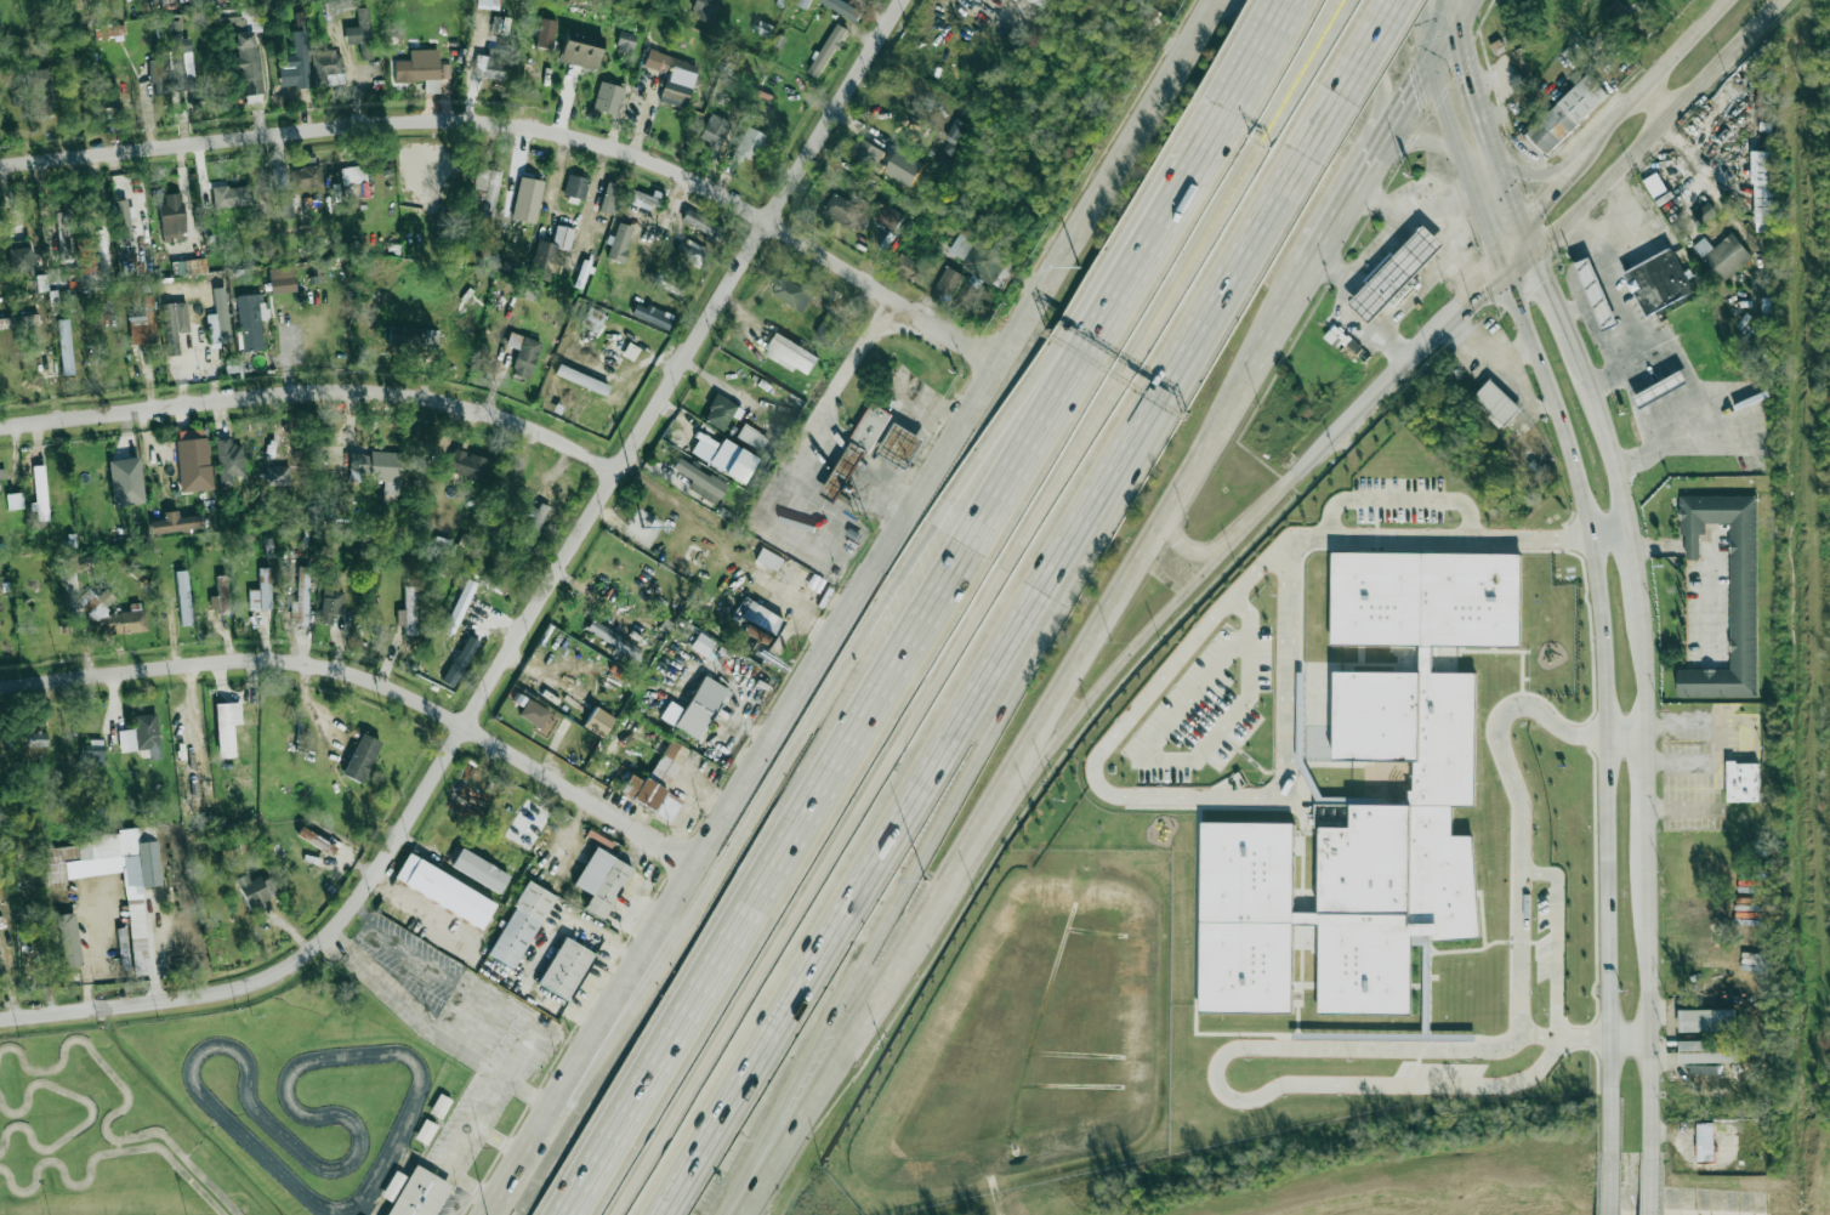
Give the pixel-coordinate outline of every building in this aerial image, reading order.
[(498,10),(499,0),(477,0),(477,9),(498,10)] [(690,15),(712,22),(718,0),(695,0),(690,15)] [(797,4),(807,9),(811,0),(799,0),(797,4)] [(862,10),(839,0),(825,0),(823,5),(858,20),(862,10)] [(1639,29),(1644,23),(1617,0),(1612,7),(1639,29)] [(357,8),(358,27),(343,28),(345,45),(360,44),(362,58),(373,57),(369,8),(357,8)] [(222,16),(221,26),(242,27),(242,17),(222,16)] [(557,22),(540,18),(535,46),(552,50),(557,22)] [(770,37),(773,25),(757,20),(754,33),(770,37)] [(181,33),(180,21),(165,21),(166,34),(181,33)] [(125,35),(124,25),(95,28),(95,38),(125,35)] [(595,68),(602,35),(564,28),(557,61),(595,68)] [(262,95),(256,32),(234,34),(237,58),(233,58),(238,97),(262,95)] [(630,52),(636,36),(621,32),(616,47),(630,52)] [(782,49),(787,36),(777,33),(772,45),(782,49)] [(175,91),(195,89),(189,34),(169,35),(175,91)] [(280,87),(306,87),(305,34),(294,34),(295,67),(280,67),(280,87)] [(818,75),(841,39),(834,34),(809,69),(818,75)] [(1505,49),(1500,39),(1489,45),(1495,54),(1505,49)] [(155,92),(165,92),(165,46),(155,46),(155,92)] [(487,56),(476,55),(475,71),(485,72),(484,78),(506,80),(509,52),(488,49),(487,56)] [(697,63),(647,52),(643,67),(666,72),(659,101),(686,107),(697,63)] [(325,85),(325,74),(342,74),(342,57),(313,57),(313,85),(325,85)] [(438,81),(438,59),(405,59),(405,81),(438,81)] [(53,113),(52,69),(25,70),(28,114),(53,113)] [(1610,92),(1546,157),(1525,136),(1590,72),(1610,92)] [(1777,118),(1777,78),(1757,78),(1757,118),(1777,118)] [(102,108),(118,107),(116,85),(100,86),(102,108)] [(597,115),(620,115),(620,85),(597,85),(597,115)] [(732,124),(712,113),(698,138),(717,149),(732,124)] [(946,139),(957,144),(966,122),(956,118),(946,139)] [(751,165),(763,134),(745,126),(733,159),(751,165)] [(876,172),(887,153),(859,138),(849,158),(876,172)] [(1754,233),(1777,233),(1775,152),(1752,152),(1754,233)] [(365,165),(340,169),(342,186),(368,182),(365,165)] [(322,168),(292,168),(294,193),(323,192),(322,168)] [(494,216),(501,172),(477,168),(470,212),(494,216)] [(273,169),(274,191),(288,191),(286,169),(273,169)] [(1653,199),(1667,191),(1657,172),(1643,180),(1653,199)] [(589,178),(568,174),(563,195),(584,200),(589,178)] [(610,215),(619,186),(607,182),(598,211),(610,215)] [(214,188),(214,209),(251,209),(251,188),(214,188)] [(653,210),(657,199),(628,188),(624,199),(653,210)] [(291,218),(291,191),(279,191),(279,217),(291,218)] [(853,228),(864,209),(834,193),(824,212),(853,228)] [(506,221),(538,221),(538,195),(506,195),(506,221)] [(115,201),(119,242),(130,240),(126,200),(115,201)] [(163,242),(187,238),(181,201),(157,205),(163,242)] [(1716,213),(1709,202),(1693,213),(1701,224),(1716,213)] [(876,221),(893,232),(904,215),(886,204),(876,221)] [(681,220),(720,240),(724,231),(687,210),(681,220)] [(70,259),(69,212),(57,212),(59,259),(70,259)] [(606,259),(621,263),(632,227),(618,222),(606,259)] [(1414,276),(1370,323),(1349,303),(1394,257),(1425,225),(1444,244),(1414,276)] [(569,249),(574,229),(556,226),(552,244),(535,240),(528,276),(549,279),(555,246),(569,249)] [(94,232),(100,265),(102,265),(104,277),(111,276),(103,230),(94,232)] [(1752,259),(1733,233),(1712,249),(1704,238),(1694,245),(1721,282),(1752,259)] [(950,251),(965,261),(974,244),(960,234),(950,251)] [(81,274),(96,273),(92,237),(77,239),(81,274)] [(698,265),(705,250),(681,237),(674,251),(698,265)] [(1647,314),(1624,271),(1671,245),(1694,289),(1647,314)] [(10,252),(10,272),(29,272),(29,252),(10,252)] [(921,284),(928,267),(900,254),(892,272),(921,284)] [(1591,256),(1619,323),(1603,330),(1575,262),(1591,256)] [(966,277),(949,266),(931,293),(947,305),(966,277)] [(270,268),(270,293),(295,293),(294,268),(270,268)] [(35,271),(37,292),(49,291),(49,285),(60,283),(59,269),(35,271)] [(682,289),(652,272),(648,279),(678,295),(682,289)] [(772,288),(799,313),(812,299),(785,273),(772,288)] [(961,311),(978,296),(971,286),(953,301),(961,311)] [(213,288),(216,314),(207,315),(210,347),(231,345),(225,287),(213,288)] [(268,302),(258,303),(257,294),(237,296),(242,352),(263,350),(260,319),(269,318),(268,302)] [(631,314),(666,330),(671,318),(636,302),(631,314)] [(164,303),(165,356),(179,355),(178,332),(187,332),(187,303),(164,303)] [(584,334),(596,334),(596,305),(584,305),(584,334)] [(39,323),(37,314),(0,320),(0,329),(39,323)] [(152,318),(144,319),(146,339),(154,337),(152,318)] [(818,334),(832,342),(841,327),(826,318),(818,334)] [(72,374),(71,319),(59,319),(61,375),(72,374)] [(1324,337),(1337,350),(1344,343),(1358,356),(1364,350),(1346,333),(1345,335),(1334,325),(1324,337)] [(438,351),(439,329),(393,328),(392,351),(438,351)] [(540,342),(511,333),(506,346),(518,350),(512,371),(529,377),(540,342)] [(641,348),(610,333),(591,369),(579,362),(569,381),(599,397),(621,356),(633,362),(641,348)] [(808,375),(819,358),(778,333),(767,348),(808,375)] [(239,372),(237,359),(224,361),(227,374),(239,372)] [(1633,396),(1682,368),(1689,381),(1641,409),(1633,396)] [(1493,379),(1519,409),(1502,425),(1474,396),(1493,379)] [(701,418),(721,432),(739,408),(720,393),(701,418)] [(888,413),(871,403),(822,495),(839,504),(888,413)] [(735,438),(760,453),(769,439),(744,423),(735,438)] [(922,439),(894,424),(877,454),(905,470),(922,439)] [(210,469),(205,430),(184,432),(189,471),(210,469)] [(757,456),(721,440),(709,466),(745,483),(757,456)] [(216,443),(218,488),(232,487),(232,476),(245,475),(243,441),(216,443)] [(488,461),(455,448),(447,469),(479,482),(488,461)] [(398,494),(402,455),(353,450),(352,470),(366,471),(366,479),(385,482),(383,493),(398,494)] [(129,503),(141,501),(135,461),(123,462),(129,503)] [(667,483),(714,507),(724,487),(678,462),(667,483)] [(46,466),(34,467),(35,523),(49,522),(46,466)] [(266,466),(266,486),(290,486),(290,466),(266,466)] [(8,510),(24,509),(22,493),(7,494),(8,510)] [(1706,523),(1706,533),(1700,534),(1686,534),(1681,534),(1680,495),(1755,494),(1757,695),(1677,695),(1677,669),(1688,669),(1730,669),(1729,523),(1717,523),(1706,523)] [(676,516),(654,501),(631,536),(653,550),(676,516)] [(518,544),(528,549),(550,509),(540,504),(518,544)] [(164,520),(150,521),(151,534),(201,529),(199,515),(178,517),(178,511),(163,512),(164,520)] [(455,552),(467,556),(473,537),(462,534),(455,552)] [(1686,560),(1686,545),(1686,534),(1700,534),(1700,545),(1700,558),(1686,560)] [(432,551),(447,556),(452,541),(436,536),(432,551)] [(783,561),(761,549),(755,560),(775,572),(783,561)] [(1413,935),(1411,1014),(1320,1012),(1322,924),(1295,924),(1294,1011),(1201,1011),(1204,823),(1296,823),(1295,913),(1322,913),(1323,828),(1352,828),(1352,806),(1411,807),(1411,791),(1416,791),(1416,762),(1336,761),(1337,672),(1421,674),(1421,646),(1332,645),(1334,552),(1522,555),(1521,647),(1433,646),(1433,674),(1476,674),(1474,806),(1453,806),(1453,835),(1473,836),(1482,937),(1436,941),(1434,935),(1413,935)] [(309,567),(297,567),(297,625),(309,625),(309,567)] [(272,611),(272,568),(258,568),(258,590),(249,590),(249,611),(272,611)] [(177,571),(179,626),(190,625),(188,570),(177,571)] [(228,576),(217,576),(217,596),(210,596),(210,611),(228,611),(228,576)] [(454,634),(477,584),(467,579),(444,629),(454,634)] [(331,625),(333,614),(339,615),(345,583),(328,580),(319,623),(331,625)] [(415,586),(404,586),(404,635),(415,635),(415,586)] [(749,623),(773,635),(780,619),(756,608),(749,623)] [(146,611),(89,617),(91,637),(148,631),(146,611)] [(690,648),(706,657),(715,641),(699,633),(690,648)] [(479,643),(469,637),(451,667),(461,673),(479,643)] [(674,728),(699,742),(727,691),(701,676),(674,728)] [(518,716),(546,731),(555,714),(527,699),(518,716)] [(218,756),(231,756),(231,705),(218,705),(218,756)] [(603,738),(614,716),(593,707),(583,728),(603,738)] [(180,764),(191,762),(184,708),(173,709),(180,764)] [(135,716),(136,750),(158,749),(157,715),(135,716)] [(49,756),(49,727),(28,727),(28,756),(49,756)] [(359,784),(380,743),(360,733),(340,776),(359,784)] [(638,776),(654,749),(630,736),(614,762),(638,776)] [(103,739),(81,739),(81,766),(103,766),(103,739)] [(654,812),(688,750),(667,739),(643,782),(629,774),(619,793),(654,812)] [(1760,800),(1728,801),(1727,761),(1737,761),(1737,763),(1760,763),(1760,800)] [(297,834),(328,856),(334,848),(303,826),(297,834)] [(124,875),(133,975),(149,973),(142,887),(161,886),(157,841),(138,842),(137,830),(76,836),(77,846),(43,848),(45,881),(124,875)] [(449,867),(500,893),(510,874),(459,848),(449,867)] [(495,904),(409,852),(393,878),(479,930),(495,904)] [(582,907),(602,919),(631,869),(612,858),(582,907)] [(269,898),(258,876),(237,887),(249,909),(269,898)] [(487,954),(513,969),(555,896),(528,881),(487,954)] [(61,967),(79,966),(77,913),(59,914),(61,967)] [(131,968),(125,927),(116,929),(122,970),(131,968)] [(596,955),(563,937),(536,983),(568,1001),(596,955)] [(1678,1009),(1735,1009),(1735,1032),(1678,1032),(1678,1009)] [(1680,1040),(1737,1040),(1737,1062),(1680,1062),(1680,1040)] [(1690,1074),(1719,1074),(1719,1065),(1689,1065),(1690,1074)] [(430,1113),(441,1118),(450,1101),(438,1095),(430,1113)] [(436,1126),(425,1120),(415,1137),(426,1143),(436,1126)] [(1713,1123),(1697,1123),(1698,1153),(1714,1152),(1713,1123)] [(1711,1142),(1694,1147),(1699,1163),(1715,1158),(1711,1142)] [(449,1183),(410,1164),(387,1214),(434,1214),(449,1183)] [(391,1202),(405,1177),(394,1171),(381,1196),(391,1202)]
